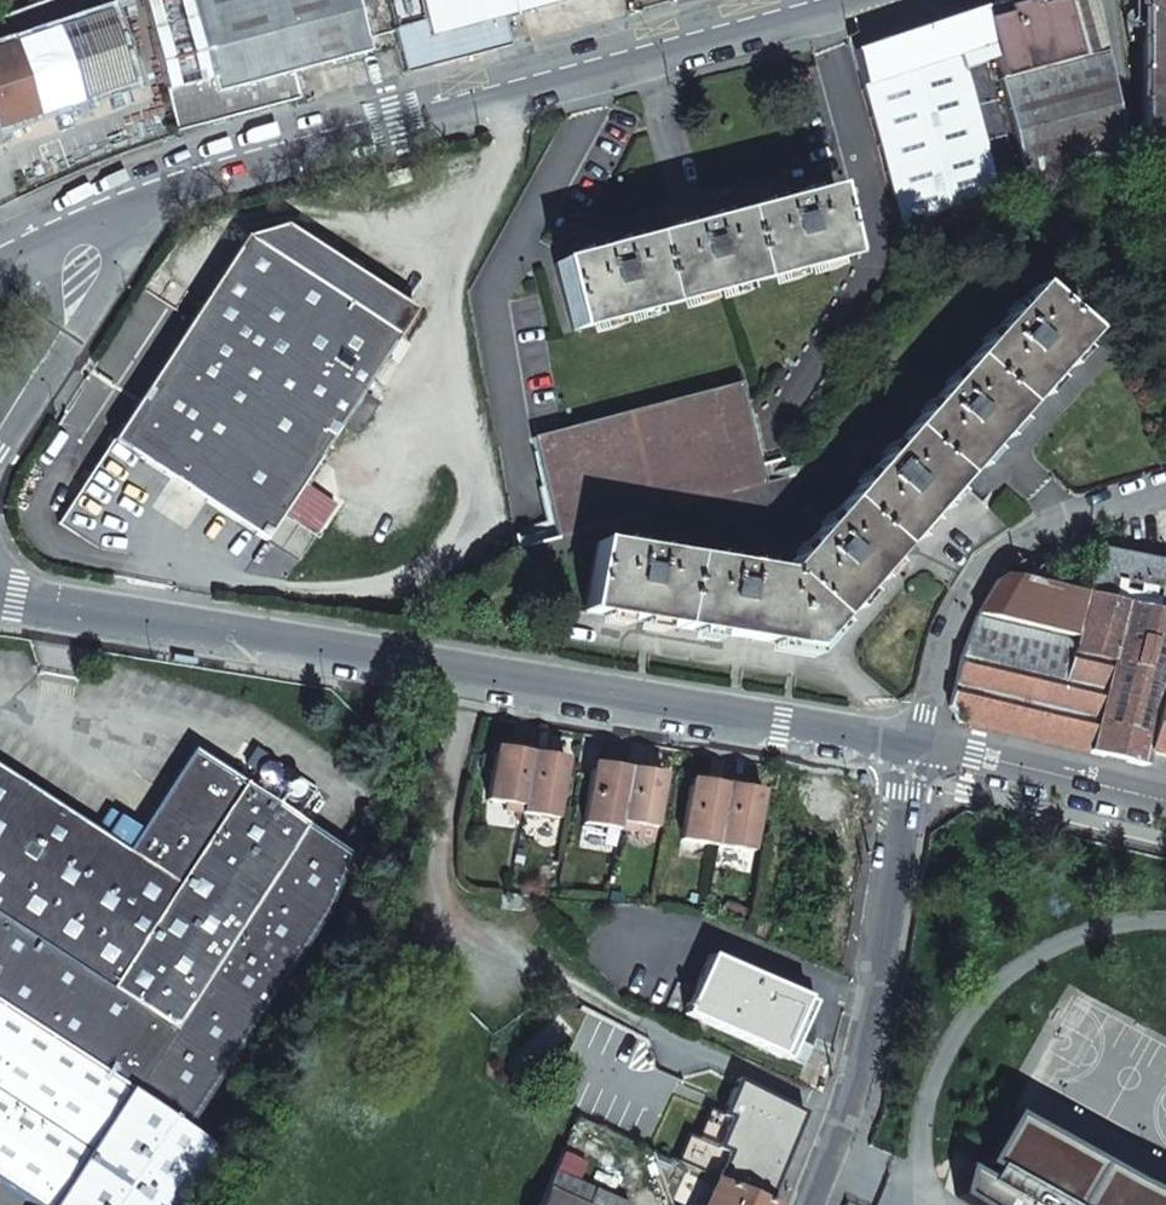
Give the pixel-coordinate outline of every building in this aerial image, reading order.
[(150,33),(175,131),(297,99),(291,73),(367,53),(353,0),(140,0),(150,33)] [(506,0),(415,0),(421,23),(425,38),(500,18),(511,15),(506,0)] [(565,0),(506,0),(511,15),(565,0)] [(979,10),(988,46),(998,80),(1075,60),(1059,0),(1016,0),(979,10)] [(998,80),(1026,190),(1127,187),(1092,0),(1059,0),(1075,60),(998,80)] [(1137,195),(1154,196),(1153,258),(1165,258),(1165,0),(1139,0),(1137,195)] [(852,52),(902,228),(1015,179),(978,48),(988,46),(979,10),(889,40),(852,52)] [(103,13),(86,18),(88,24),(105,18),(103,13)] [(127,87),(105,18),(88,24),(0,52),(0,128),(33,117),(45,114),(127,87)] [(392,31),(403,74),(507,47),(500,18),(425,38),(421,23),(392,31)] [(45,114),(33,117),(35,122),(47,119),(45,114)] [(554,264),(573,332),(846,258),(829,190),(554,264)] [(110,442),(58,524),(98,550),(244,573),(264,542),(282,515),(414,311),(282,227),(244,239),(243,238),(110,442)] [(594,544),(583,613),(647,623),(808,650),(1081,338),(1029,291),(781,575),(594,544)] [(531,439),(558,540),(767,484),(740,383),(531,439)] [(264,542),(296,564),(314,536),(282,515),(264,542)] [(1141,767),(1145,753),(1158,700),(1163,677),(1165,670),(1165,665),(1165,566),(1095,550),(1084,595),(1003,575),(995,580),(975,615),(959,658),(947,707),(957,723),(1118,761),(1141,767)] [(1158,700),(1165,702),(1165,678),(1163,677),(1158,700)] [(1145,753),(1165,758),(1165,702),(1158,700),(1145,753)] [(510,750),(493,747),(491,754),(508,757),(510,750)] [(0,769),(0,1007),(126,1089),(181,1125),(323,910),(352,856),(192,749),(125,851),(0,769)] [(518,814),(528,753),(510,750),(508,757),(491,754),(483,801),(501,804),(500,810),(518,814)] [(553,819),(562,765),(545,763),(546,756),(528,753),(518,814),(553,819)] [(545,763),(562,765),(563,759),(546,756),(545,763)] [(608,766),(591,763),(590,770),(607,772),(608,766)] [(590,770),(580,823),(615,829),(625,769),(608,766),(607,772),(590,770)] [(625,769),(615,829),(633,832),(635,825),(652,828),(660,781),(642,778),(643,771),(625,769)] [(660,774),(643,771),(642,778),(660,781),(660,774)] [(688,786),(705,789),(706,782),(689,779),(688,786)] [(688,786),(679,840),(706,844),(713,846),(722,792),(723,785),(706,782),(705,789),(688,786)] [(722,792),(713,846),(750,852),(760,798),(742,795),(743,788),(723,785),(722,792)] [(742,795),(760,798),(760,791),(743,788),(742,795)] [(677,856),(704,861),(706,844),(679,840),(677,856)] [(805,999),(708,956),(683,1015),(780,1057),(781,1056),(788,1059),(800,1031),(812,1003),(805,999)] [(34,1204),(177,1204),(215,1147),(181,1125),(126,1089),(0,1007),(0,1183),(34,1204)] [(694,1170),(715,1180),(767,1202),(795,1129),(759,1115),(750,1137),(738,1132),(736,1138),(712,1129),(703,1149),(694,1170)] [(1093,1176),(1008,1128),(979,1172),(987,1180),(975,1194),(957,1180),(949,1203),(951,1204),(1149,1204),(1093,1176)] [(582,1163),(560,1153),(549,1173),(575,1182),(582,1163)] [(549,1173),(536,1204),(624,1204),(575,1182),(549,1173)] [(715,1180),(704,1204),(773,1204),(767,1202),(715,1180)]
